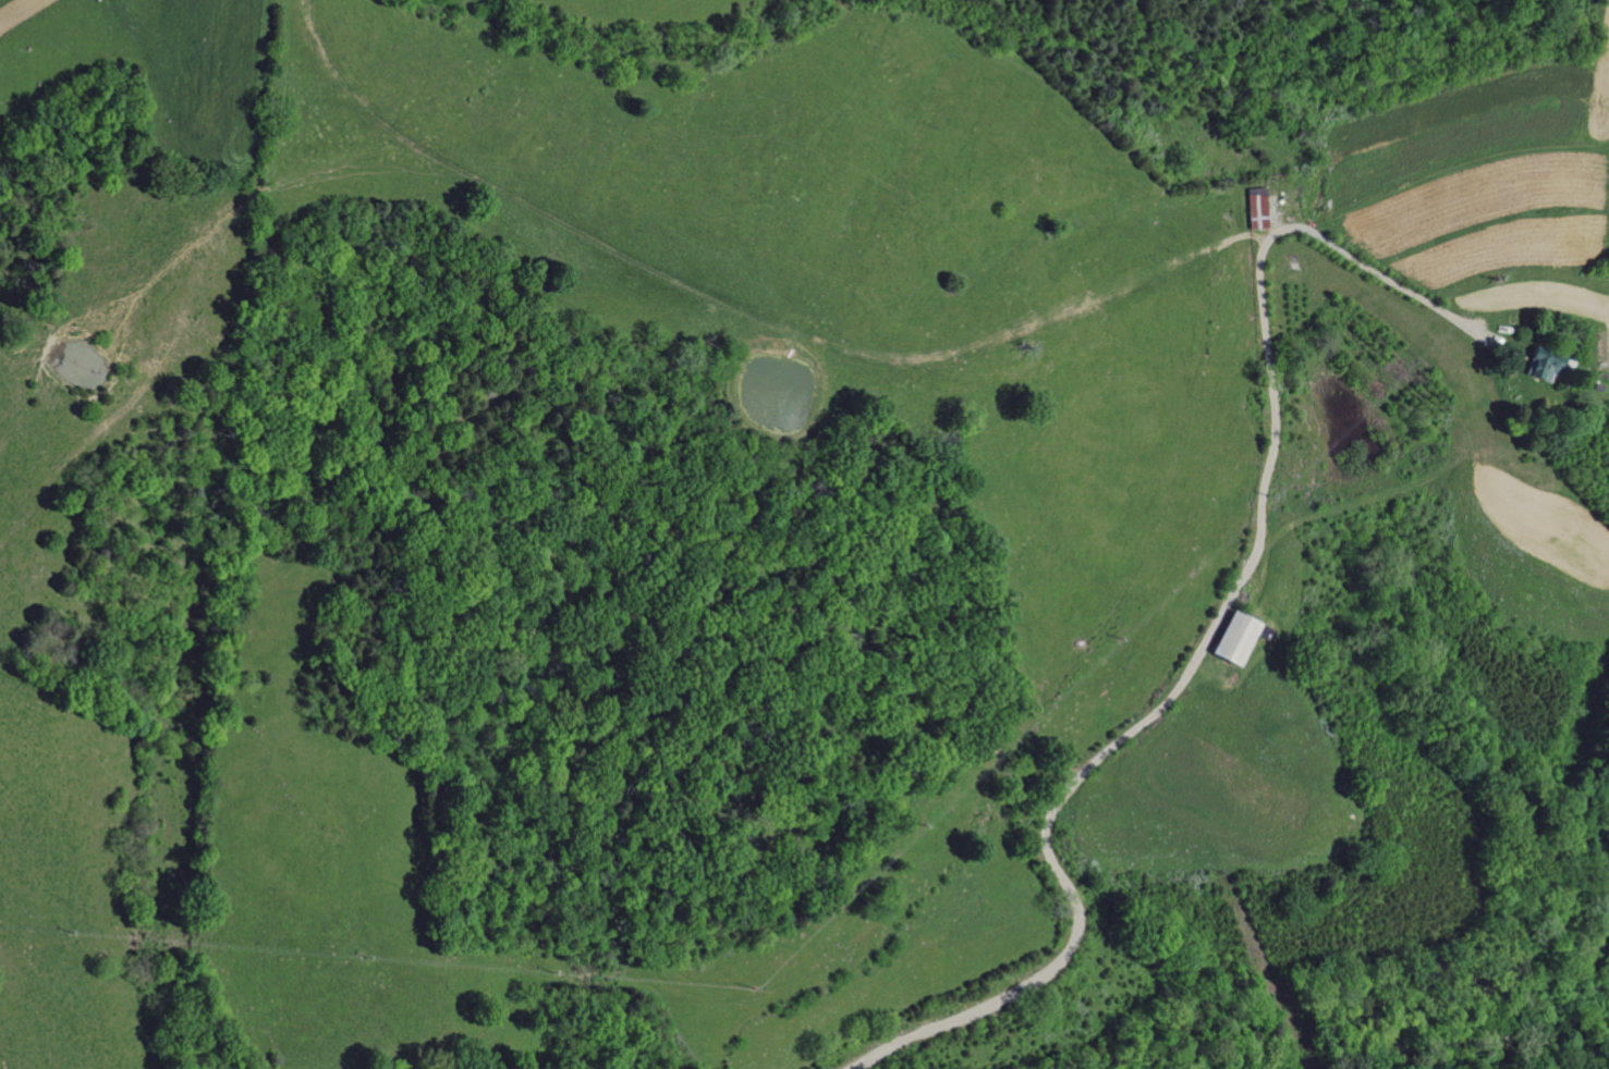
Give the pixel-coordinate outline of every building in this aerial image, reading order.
[(1248,189),(1250,229),(1268,229),(1266,188),(1248,189)] [(1526,375),(1550,382),(1552,375),(1561,377),(1564,368),(1572,371),(1575,361),(1533,350),(1526,375)] [(1211,656),(1238,668),(1258,623),(1230,611),(1211,656)]
